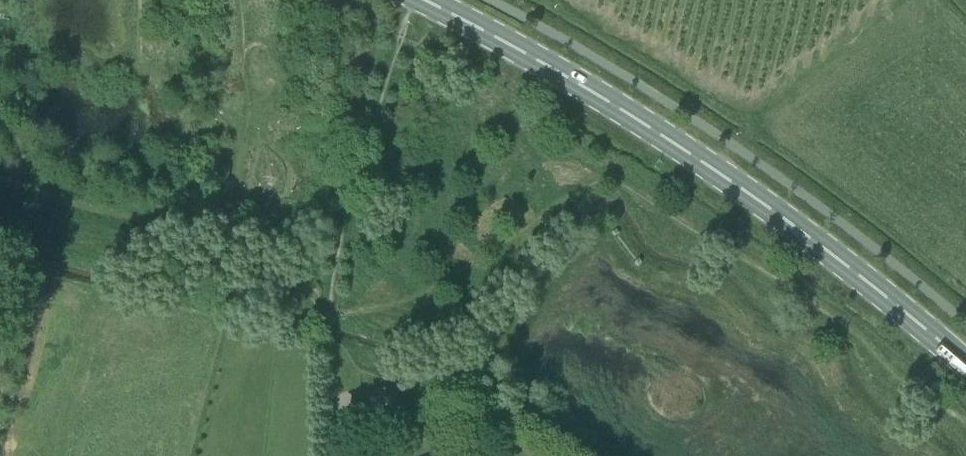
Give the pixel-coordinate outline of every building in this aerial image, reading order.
[(397,390),(376,391),(378,416),(398,415),(397,390)]
